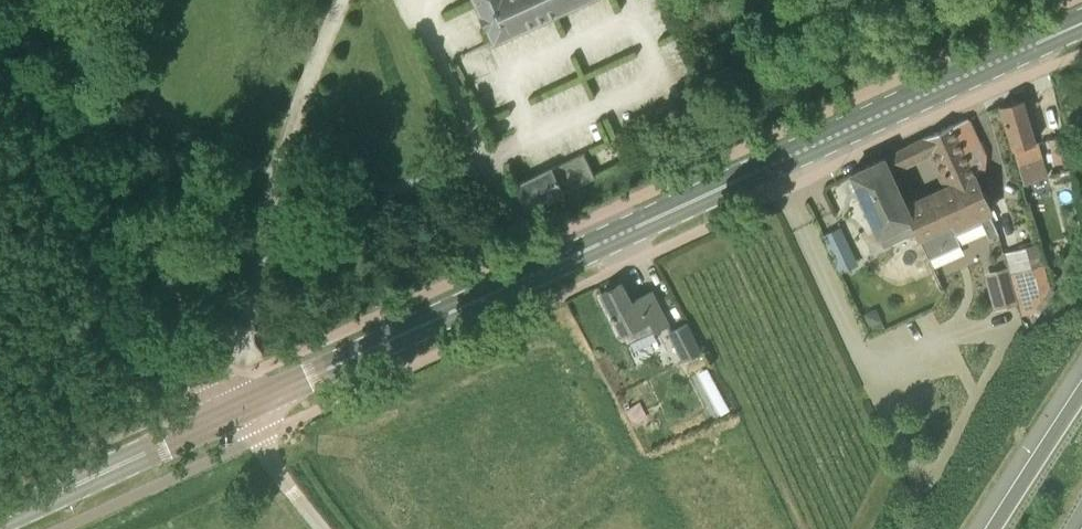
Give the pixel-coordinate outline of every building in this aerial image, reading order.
[(537,23),(587,0),(473,0),(493,44),(494,43),(537,23)] [(1000,105),(1013,149),(1023,183),(1047,176),(1038,146),(1036,147),(1035,142),(1022,98),(1000,105)] [(992,209),(984,191),(962,147),(977,140),(968,117),(953,124),(952,123),(929,135),(885,156),(893,173),(928,156),(941,185),(906,201),(914,220),(911,221),(918,237),(927,254),(929,259),(960,243),(956,232),(983,221),(990,240),(999,236),(988,211),(992,209)] [(1053,162),(1071,158),(1065,134),(1048,138),(1053,162)] [(528,209),(564,192),(595,176),(583,151),(552,168),(551,166),(515,184),(528,209)] [(914,220),(906,201),(893,173),(885,156),(851,172),(879,235),(910,219),(911,221),(914,220)] [(842,222),(825,230),(842,267),(860,259),(842,222)] [(1045,263),(1009,273),(1017,301),(1021,315),(1033,312),(1051,284),(1045,263)] [(1017,301),(1009,273),(1008,267),(990,272),(1000,306),(1017,301)] [(602,293),(622,334),(649,321),(655,332),(668,325),(652,291),(631,301),(622,283),(602,293)] [(682,363),(702,352),(687,322),(667,333),(682,363)] [(720,408),(729,404),(711,364),(703,368),(720,408)]
